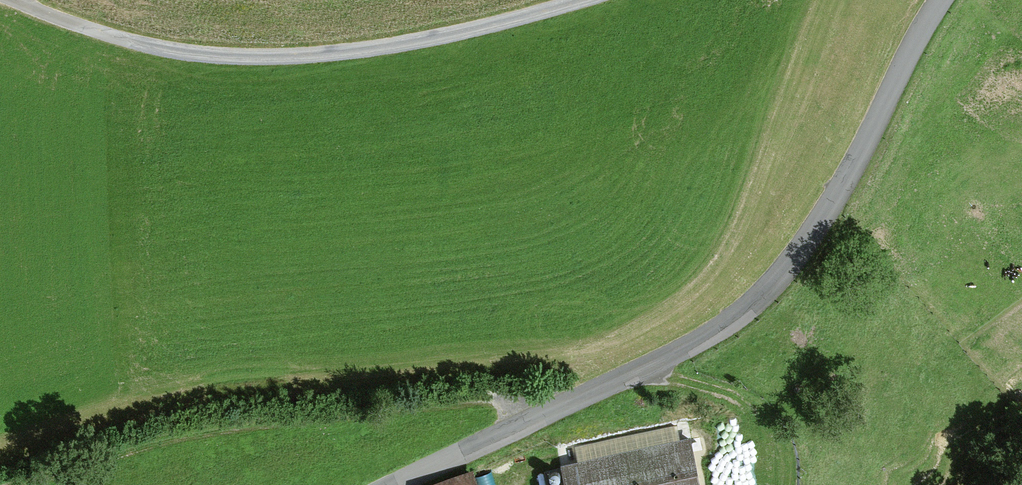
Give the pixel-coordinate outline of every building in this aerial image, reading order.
[(562,455),(568,484),(700,484),(688,428),(562,455)] [(477,476),(451,484),(480,484),(477,476)]
